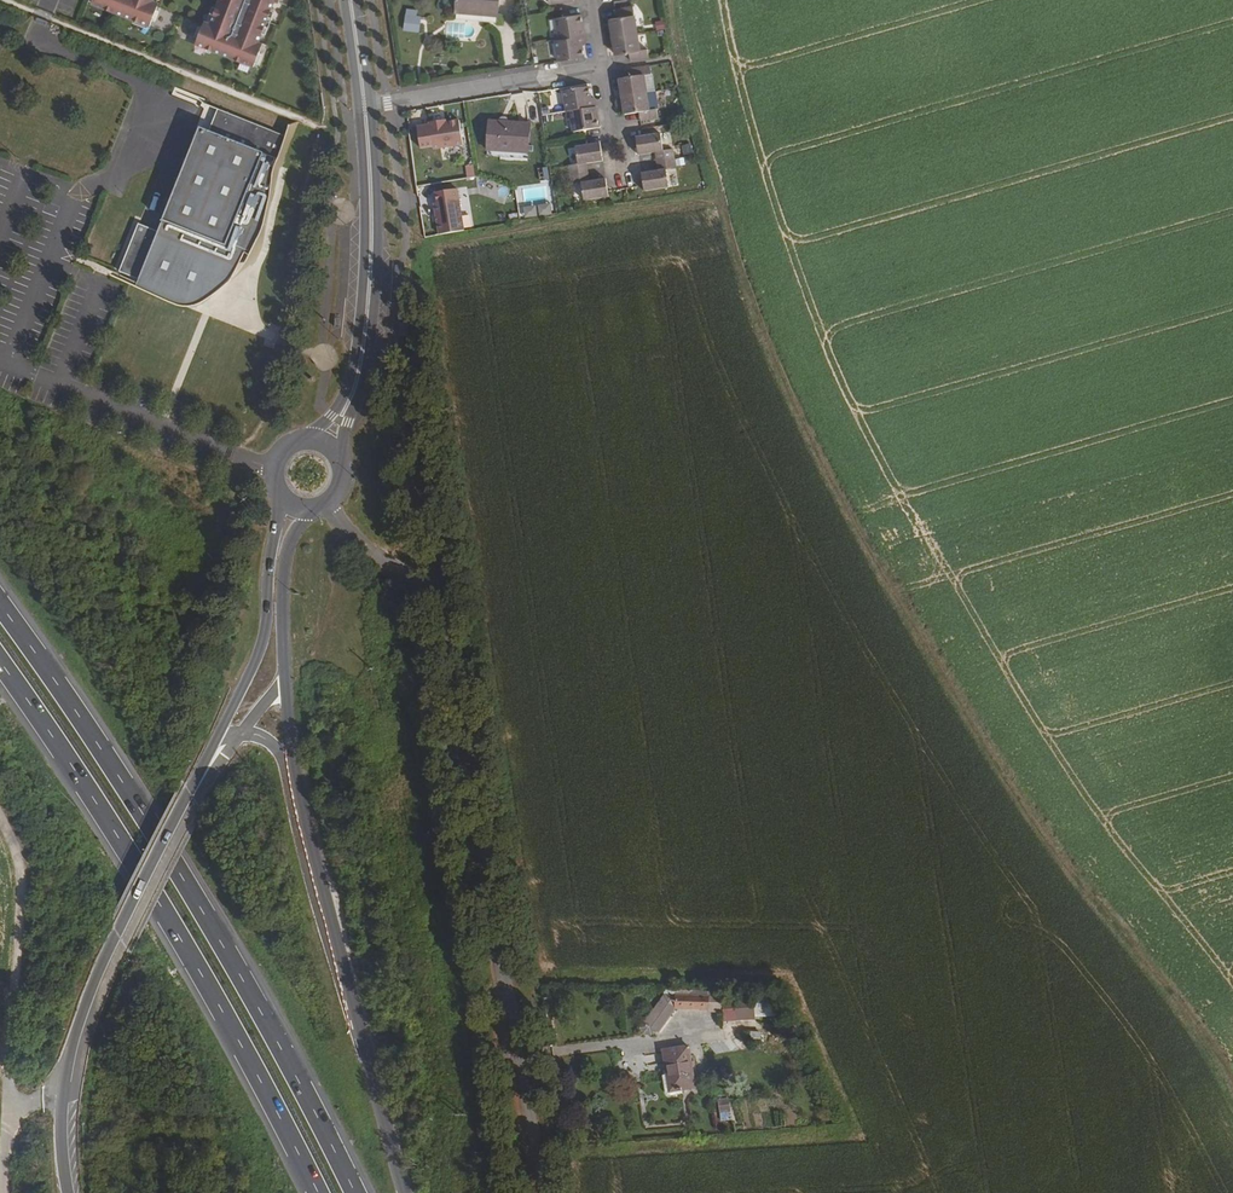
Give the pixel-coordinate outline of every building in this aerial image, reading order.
[(92,4),(116,13),(116,11),(133,18),(133,19),(150,27),(158,7),(152,5),(154,1),(154,0),(93,0),(92,4)] [(196,44),(214,51),(214,49),(231,56),(231,58),(254,67),(260,52),(256,50),(259,42),(275,1),(276,0),(220,0),(211,23),(209,27),(203,25),(196,44)] [(455,12),(498,16),(499,0),(456,0),(455,12)] [(634,6),(614,10),(615,18),(610,19),(613,37),(638,33),(634,6)] [(402,30),(417,32),(420,9),(404,8),(402,30)] [(576,15),(555,19),(557,31),(553,31),(555,40),(584,36),(581,15),(576,15)] [(638,33),(613,37),(616,55),(627,53),(629,62),(649,58),(647,49),(641,50),(638,33)] [(584,36),(555,40),(558,62),(584,57),(582,46),(586,45),(584,36)] [(650,66),(630,69),(631,78),(619,79),(622,97),(647,93),(645,76),(651,75),(650,66)] [(589,87),(563,90),(566,112),(596,107),(594,98),(591,99),(589,87)] [(647,93),(622,97),(625,115),(638,113),(639,123),(658,119),(656,109),(650,110),(647,93)] [(596,107),(566,112),(568,121),(570,121),(572,133),(598,129),(599,129),(596,107)] [(209,131),(200,128),(158,232),(138,224),(119,272),(133,278),(198,304),(202,296),(209,299),(224,281),(231,270),(237,260),(244,253),(256,261),(261,250),(264,237),(268,214),(274,191),(279,154),(286,136),(217,109),(210,127),(220,131),(219,135),(209,131)] [(680,110),(672,111),(674,120),(682,118),(680,110)] [(433,150),(463,145),(459,121),(446,122),(442,123),(441,121),(429,123),(429,125),(417,127),(421,148),(433,146),(433,150)] [(530,124),(488,121),(486,150),(528,153),(530,124)] [(642,137),(636,138),(639,156),(654,153),(656,162),(675,159),(673,149),(664,150),(661,134),(642,137)] [(600,143),(576,147),(579,164),(569,166),(571,176),(588,173),(587,164),(603,161),(600,143)] [(675,159),(656,162),(657,171),(642,173),(644,184),(645,192),(670,187),(667,170),(676,169),(675,159)] [(467,167),(469,178),(476,177),(474,166),(467,167)] [(588,173),(571,176),(572,185),(582,184),(585,201),(609,197),(608,190),(606,179),(589,182),(588,173)] [(431,206),(437,237),(461,233),(456,202),(431,206)] [(540,216),(550,213),(548,203),(538,206),(540,216)] [(506,216),(507,225),(516,223),(515,215),(506,216)] [(80,302),(87,276),(79,274),(72,300),(80,302)] [(712,995),(678,994),(677,1011),(712,1011),(712,995)] [(753,997),(753,1016),(771,1016),(770,997),(753,997)] [(677,1011),(661,999),(641,1029),(656,1039),(677,1011)] [(691,1050),(666,1053),(673,1098),(698,1094),(691,1050)] [(728,1103),(716,1103),(716,1116),(728,1116),(728,1103)]
